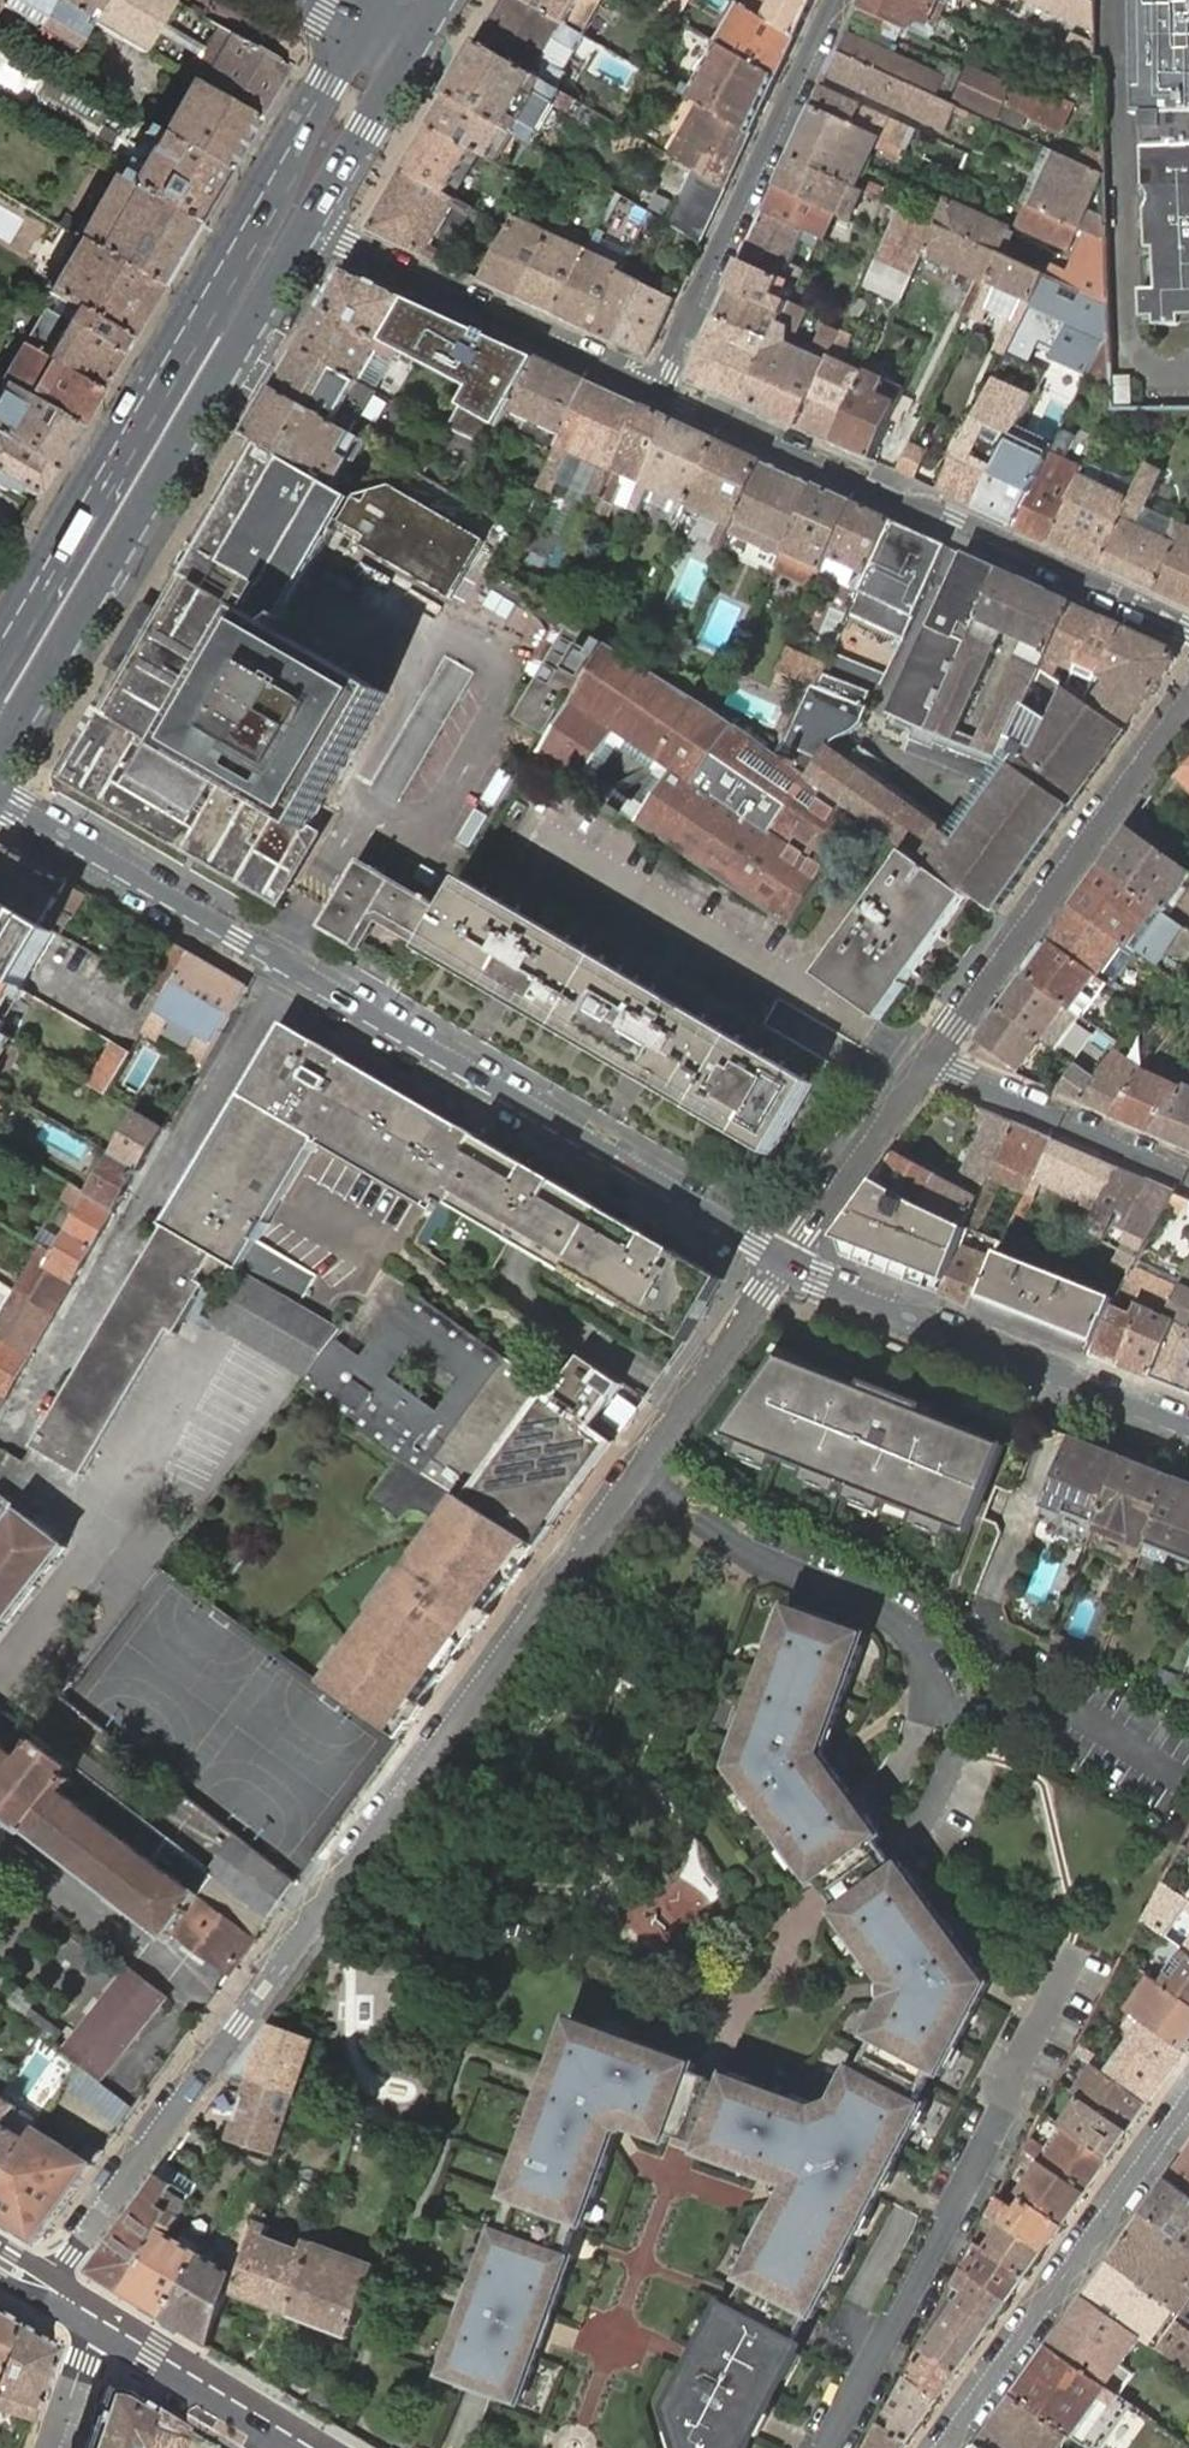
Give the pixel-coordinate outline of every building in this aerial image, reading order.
[(43,20),(54,0),(9,0),(43,20)] [(43,20),(36,31),(43,35),(47,28),(77,45),(91,22),(104,0),(54,0),(43,20)] [(175,0),(104,0),(91,22),(147,55),(178,2),(175,0)] [(523,0),(503,0),(478,43),(558,90),(567,74),(563,71),(544,60),(556,40),(575,51),(584,36),(523,0)] [(584,36),(598,13),(601,6),(605,0),(523,0),(584,36)] [(689,0),(668,0),(661,11),(674,19),(677,20),(689,0)] [(814,0),(750,0),(749,2),(746,0),(733,0),(735,2),(746,8),(796,37),(814,0)] [(858,9),(899,27),(908,31),(926,39),(932,27),(938,15),(930,12),(904,0),(863,0),(858,9)] [(930,12),(938,15),(943,2),(944,0),(904,0),(930,12)] [(1094,32),(1094,3),(1086,0),(1022,0),(1094,32)] [(1134,113),(1173,113),(1188,112),(1188,0),(1132,0),(1134,113)] [(777,78),(796,37),(746,8),(724,47),(777,78)] [(858,9),(853,21),(874,31),(894,40),(899,27),(858,9)] [(197,59),(205,38),(172,26),(164,47),(197,59)] [(192,82),(202,88),(232,35),(219,27),(188,80),(192,82)] [(894,40),(874,31),(869,44),(888,53),(894,40)] [(847,33),(838,53),(935,97),(943,78),(938,76),(888,53),(869,44),(847,33)] [(1079,50),(1094,56),(1094,43),(1072,34),(1067,45),(1079,50)] [(232,35),(202,88),(259,121),(289,68),(232,35)] [(575,51),(556,40),(544,60),(563,71),(567,65),(571,58),(575,51)] [(751,133),(777,78),(724,47),(717,44),(715,42),(712,47),(721,53),(698,92),(689,86),(685,94),(691,98),(700,103),(751,133)] [(558,90),(478,43),(448,95),(508,130),(532,145),(555,106),(570,114),(578,101),(558,90)] [(721,53),(712,47),(689,86),(698,92),(721,53)] [(1079,80),(1094,87),(1094,56),(1079,50),(1079,80)] [(838,53),(827,76),(942,128),(950,111),(960,116),(963,110),(940,99),(935,97),(838,53)] [(943,78),(935,97),(940,99),(955,69),(943,63),(938,76),(943,78)] [(1036,89),(1034,93),(1011,83),(1009,87),(971,70),(957,99),(997,118),(1003,103),(1025,113),(1060,129),(1071,105),(1036,89)] [(1086,112),(1095,116),(1094,87),(1079,80),(1080,109),(1086,112)] [(162,135),(229,173),(259,121),(202,88),(192,82),(162,135)] [(822,87),(813,107),(881,137),(891,142),(900,122),(822,87)] [(508,130),(448,95),(429,126),(473,149),(490,159),(508,130)] [(700,103),(669,155),(692,169),(726,188),(751,133),(700,103)] [(1018,128),(1025,113),(1003,103),(997,118),(1018,128)] [(856,188),(858,189),(872,195),(883,200),(887,189),(861,177),(876,147),(898,157),(902,148),(897,145),(891,142),(881,137),(813,107),(789,158),(856,188)] [(1086,146),(1096,148),(1095,116),(1086,112),(1086,146)] [(1173,113),(1173,147),(1142,148),(1144,248),(1175,247),(1175,276),(1151,277),(1152,289),(1136,290),(1136,317),(1150,315),(1150,321),(1154,326),(1171,324),(1174,321),(1174,315),(1188,314),(1188,113),(1173,113)] [(122,171),(118,178),(198,225),(229,173),(162,135),(148,125),(144,133),(156,140),(134,178),(122,171)] [(473,149),(429,126),(403,170),(446,194),(473,149)] [(144,133),(122,171),(134,178),(156,140),(144,133)] [(1089,232),(1107,240),(1106,217),(1088,210),(1096,193),(1105,197),(1104,175),(1082,165),(1057,153),(1050,150),(1047,156),(1054,159),(1032,206),(1033,207),(1080,228),(1089,232)] [(1082,165),(1104,175),(1103,152),(1096,152),(1094,152),(1082,165)] [(777,186),(831,211),(838,215),(847,219),(855,204),(852,202),(858,189),(856,188),(789,158),(777,186)] [(718,205),(726,188),(692,169),(684,187),(675,205),(673,210),(667,223),(701,242),(710,224),(718,205)] [(446,194),(403,170),(369,230),(442,264),(447,255),(432,247),(453,209),(469,218),(474,209),(446,194)] [(118,178),(115,177),(112,183),(108,190),(103,198),(92,218),(88,226),(84,233),(77,229),(81,223),(79,222),(73,218),(66,215),(59,227),(81,239),(161,288),(198,225),(118,178)] [(804,230),(819,237),(826,221),(831,211),(777,186),(765,212),(804,230)] [(927,220),(937,225),(1001,254),(1004,256),(1015,232),(948,202),(938,197),(927,220)] [(1032,206),(1029,205),(1018,226),(1029,232),(1069,250),(1070,248),(1075,236),(1080,228),(1033,207),(1032,206)] [(469,218),(453,209),(432,247),(447,255),(469,218)] [(831,211),(826,221),(844,229),(848,220),(847,219),(838,215),(831,211)] [(652,223),(655,217),(652,215),(648,212),(645,218),(652,223)] [(742,261),(781,279),(791,284),(797,271),(787,267),(804,230),(765,212),(742,261)] [(897,301),(932,229),(899,214),(865,286),(897,301)] [(517,298),(552,232),(516,216),(509,229),(479,280),(517,298)] [(937,225),(922,256),(976,281),(962,312),(971,317),(986,286),(1001,254),(937,225)] [(1086,241),(1089,232),(1080,228),(1075,236),(1086,241)] [(605,233),(598,230),(595,236),(601,239),(605,233)] [(588,249),(552,232),(517,298),(554,315),(588,249)] [(1081,292),(1109,306),(1107,240),(1089,232),(1086,241),(1080,252),(1070,273),(1050,264),(1045,275),(1065,284),(1081,292)] [(588,249),(554,315),(591,332),(620,273),(629,253),(622,250),(601,239),(595,236),(588,249)] [(141,322),(161,288),(81,239),(75,249),(71,255),(67,262),(63,269),(49,293),(74,309),(66,322),(122,355),(141,322)] [(986,286),(971,317),(980,321),(986,309),(995,290),(1021,302),(1012,321),(996,351),(1005,355),(1007,350),(1020,326),(1029,306),(1045,275),(1004,256),(1001,254),(986,286)] [(742,261),(729,289),(772,309),(782,314),(788,302),(774,296),(781,279),(742,261)] [(470,389),(498,339),(345,269),(321,310),(400,352),(470,389)] [(620,273),(591,332),(614,343),(642,284),(620,273)] [(1057,342),(1081,292),(1065,284),(1045,275),(1029,306),(1020,326),(1032,331),(1057,342)] [(647,358),(675,298),(642,284),(614,343),(647,358)] [(729,289),(716,316),(760,336),(772,309),(729,289)] [(995,290),(986,309),(1012,321),(1021,302),(995,290)] [(1087,376),(1110,333),(1109,306),(1081,292),(1057,342),(1049,358),(1087,376)] [(866,303),(856,297),(847,317),(857,322),(866,303)] [(782,314),(778,323),(786,327),(797,307),(788,302),(782,314)] [(122,355),(66,322),(43,309),(22,345),(22,346),(100,391),(122,355)] [(400,352),(321,310),(299,349),(358,383),(375,393),(400,352)] [(689,377),(744,402),(770,341),(760,336),(716,316),(689,377)] [(1032,331),(1020,326),(1007,350),(1016,354),(1018,349),(1022,351),(1032,331)] [(770,341),(744,402),(797,426),(823,371),(829,356),(831,351),(840,331),(832,328),(820,352),(775,330),(770,341)] [(840,331),(831,351),(841,356),(850,336),(840,331)] [(1086,377),(1113,388),(1112,378),(1110,333),(1087,376),(1086,377)] [(498,339),(470,389),(448,429),(490,448),(499,428),(541,359),(498,339)] [(100,391),(22,346),(19,351),(9,370),(3,378),(2,381),(6,384),(17,390),(28,397),(79,428),(100,391)] [(299,349),(275,389),(335,425),(352,434),(375,393),(358,383),(299,349)] [(823,371),(797,426),(836,444),(861,389),(867,375),(870,368),(863,365),(854,385),(833,375),(841,356),(831,351),(829,356),(823,371)] [(841,356),(833,375),(854,385),(863,365),(841,356)] [(589,381),(541,359),(499,428),(511,433),(519,416),(543,427),(534,444),(556,454),(564,437),(589,381)] [(861,389),(836,444),(873,461),(904,392),(867,375),(861,389)] [(1112,378),(1113,388),(1113,409),(1115,409),(1131,409),(1130,377),(1112,378)] [(643,406),(589,381),(564,437),(556,454),(540,487),(553,493),(559,480),(571,452),(601,465),(589,494),(601,499),(643,406)] [(79,428),(28,397),(17,390),(6,384),(1,393),(3,394),(0,399),(0,437),(55,470),(79,428)] [(275,389),(246,437),(261,445),(326,482),(335,488),(350,463),(353,466),(367,443),(352,434),(335,425),(275,389)] [(980,406),(938,491),(977,510),(1009,443),(1016,428),(1012,426),(1013,422),(989,410),(995,399),(985,394),(980,406)] [(601,499),(598,505),(612,511),(615,503),(627,477),(644,485),(674,420),(643,406),(601,499)] [(519,416),(511,433),(534,444),(543,427),(519,416)] [(644,485),(632,511),(640,515),(651,491),(661,496),(668,499),(686,507),(686,506),(718,440),(674,420),(644,485)] [(1009,443),(977,510),(1015,527),(1046,462),(1053,445),(1016,428),(1009,443)] [(1046,462),(1015,527),(1048,543),(1082,475),(1083,473),(1064,463),(1075,437),(1061,430),(1053,445),(1046,462)] [(12,490),(17,494),(21,487),(31,492),(38,498),(55,470),(0,437),(0,484),(12,490)] [(710,546),(720,551),(726,537),(762,460),(718,440),(686,506),(721,523),(710,546)] [(909,444),(895,472),(914,481),(928,452),(909,444)] [(326,482),(261,445),(167,606),(123,683),(67,779),(220,867),(236,877),(279,901),(317,836),(321,830),(328,834),(340,814),(331,809),(347,781),(339,777),(388,694),(279,629),(322,555),(341,523),(343,521),(346,515),(355,499),(335,488),(326,482)] [(571,452),(559,480),(589,494),(601,465),(571,452)] [(1097,464),(1090,459),(1083,473),(1082,475),(1048,543),(1100,567),(1131,498),(1138,483),(1131,479),(1123,494),(1090,479),(1097,464)] [(817,486),(762,460),(726,537),(749,548),(752,542),(755,536),(758,530),(779,541),(774,551),(784,556),(817,486)] [(1163,471),(1148,462),(1138,483),(1131,498),(1100,567),(1155,592),(1185,526),(1174,521),(1146,508),(1163,471)] [(1131,479),(1097,464),(1090,479),(1123,494),(1131,479)] [(615,503),(632,511),(644,485),(627,477),(615,503)] [(853,503),(817,486),(784,556),(778,567),(816,584),(821,571),(822,570),(828,558),(853,503)] [(357,498),(356,500),(359,501),(416,535),(469,565),(484,541),(393,487),(357,498)] [(355,499),(346,515),(364,525),(368,525),(374,546),(390,556),(387,561),(450,600),(469,565),(416,535),(359,501),(356,500),(355,499)] [(866,576),(892,520),(853,503),(828,558),(858,572),(852,585),(860,589),(866,576)] [(905,639),(948,546),(928,537),(892,520),(866,576),(860,589),(850,613),(905,639)] [(1155,592),(1188,607),(1188,521),(1187,520),(1185,526),(1155,592)] [(779,541),(758,530),(755,536),(752,542),(774,551),(779,541)] [(352,541),(343,535),(337,545),(346,550),(352,541)] [(1001,570),(965,554),(932,627),(891,714),(917,724),(928,729),(970,637),(978,620),(1001,570)] [(858,572),(828,558),(822,570),(821,571),(852,585),(858,572)] [(506,565),(498,582),(511,590),(520,573),(506,565)] [(1073,603),(1001,570),(978,620),(1049,653),(1073,603)] [(498,582),(492,578),(488,585),(567,631),(571,624),(550,612),(511,590),(498,582)] [(1102,616),(1073,603),(1049,653),(1041,668),(1054,677),(1058,666),(1075,673),(1102,616)] [(1127,628),(1102,616),(1075,673),(1069,687),(1077,693),(1086,678),(1094,682),(1098,676),(1127,628)] [(571,624),(567,631),(517,715),(544,731),(565,696),(573,700),(608,645),(579,628),(571,624)] [(1093,705),(1128,728),(1175,662),(1171,648),(1127,628),(1098,676),(1107,681),(1093,705)] [(997,649),(970,637),(928,729),(955,740),(997,649)] [(619,652),(608,645),(573,700),(539,754),(582,784),(590,772),(618,731),(674,769),(651,802),(646,809),(637,822),(792,926),(864,819),(909,852),(968,894),(969,893),(996,912),(1071,807),(1103,763),(1023,706),(1012,728),(998,758),(1007,764),(1013,768),(960,842),(954,838),(829,750),(832,743),(852,732),(861,725),(864,719),(875,693),(861,688),(856,699),(816,686),(810,684),(776,755),(745,732),(712,709),(660,676),(619,652)] [(777,670),(810,684),(816,686),(826,664),(787,647),(777,670)] [(1015,658),(974,748),(998,758),(1012,728),(1023,706),(1027,696),(1040,669),(1015,658)] [(861,688),(824,672),(816,686),(856,699),(861,688)] [(1023,706),(1103,763),(1128,728),(1093,705),(1085,698),(1077,693),(1069,687),(1063,683),(1046,709),(1027,696),(1023,706)] [(955,740),(928,729),(917,724),(912,738),(934,747),(936,742),(1003,769),(1007,764),(998,758),(974,748),(955,740)] [(912,738),(907,750),(991,786),(997,778),(1003,769),(936,742),(934,747),(912,738)] [(960,842),(1013,768),(1007,764),(1003,769),(997,778),(991,786),(954,838),(960,842)] [(590,772),(582,784),(637,822),(646,809),(634,802),(605,781),(590,772)] [(1140,812),(1130,827),(1169,855),(1180,840),(1140,812)] [(1130,827),(1102,866),(1164,911),(1188,876),(1188,870),(1185,867),(1169,855),(1130,827)] [(70,884),(7,847),(0,858),(0,899),(46,926),(56,932),(62,935),(71,919),(66,916),(55,910),(70,884)] [(967,896),(968,894),(909,852),(908,854),(906,852),(864,910),(818,976),(882,1021),(969,898),(967,896)] [(391,879),(362,862),(323,929),(357,949),(362,940),(377,950),(373,957),(407,978),(423,951),(446,912),(442,910),(391,879)] [(1164,911),(1102,866),(1073,906),(1136,952),(1156,966),(1184,926),(1164,911)] [(815,1085),(466,880),(446,912),(423,951),(773,1156),(815,1085)] [(70,884),(55,910),(66,916),(71,919),(85,893),(81,890),(70,884)] [(995,913),(996,912),(969,893),(968,894),(995,913)] [(0,899),(0,977),(13,985),(23,990),(56,932),(46,926),(0,899)] [(1136,952),(1073,906),(1049,940),(1108,983),(1112,986),(1136,952)] [(362,940),(357,949),(373,957),(377,950),(362,940)] [(1108,983),(1049,940),(1025,974),(1066,1004),(1081,1016),(1083,1018),(1090,1008),(1074,997),(1087,981),(1102,991),(1108,983)] [(190,954),(169,941),(144,984),(165,996),(190,954)] [(201,1065),(248,987),(207,964),(190,954),(165,996),(144,1033),(159,1041),(172,1019),(199,1035),(186,1057),(201,1065)] [(1066,1004),(1025,974),(1000,1009),(1041,1039),(1056,1050),(1081,1016),(1066,1004)] [(23,990),(13,985),(0,977),(0,1006),(8,993),(19,1000),(24,991),(23,990)] [(1090,1008),(1102,991),(1087,981),(1074,997),(1090,1008)] [(5,1023),(19,1000),(8,993),(0,1006),(0,1020),(5,1023)] [(1041,1039),(1000,1009),(977,1041),(968,1053),(1016,1074),(1019,1071),(1041,1039)] [(290,1012),(163,1226),(214,1256),(231,1265),(239,1270),(314,1141),(436,1212),(440,1205),(480,1138),(486,1127),(290,1012)] [(6,1049),(12,1039),(0,1032),(0,1045),(6,1049)] [(91,1085),(107,1095),(132,1053),(115,1043),(91,1085)] [(1079,1101),(1113,1116),(1143,1073),(1145,1070),(1115,1049),(1110,1057),(1095,1078),(1079,1101)] [(1057,1092),(1079,1101),(1095,1078),(1076,1064),(1057,1092)] [(1113,1116),(1153,1133),(1185,1088),(1145,1070),(1143,1073),(1113,1116)] [(1153,1133),(1188,1148),(1188,1084),(1185,1088),(1153,1133)] [(975,1117),(986,1123),(991,1111),(981,1107),(975,1117)] [(895,1155),(878,1180),(922,1206),(966,1227),(978,1201),(1012,1130),(1016,1123),(991,1111),(986,1123),(962,1172),(976,1180),(968,1195),(895,1155)] [(140,1170),(165,1129),(140,1114),(115,1156),(91,1197),(116,1211),(140,1170)] [(978,1201),(966,1227),(970,1228),(979,1232),(1003,1182),(1027,1193),(1055,1140),(1016,1123),(1012,1130),(978,1201)] [(486,1141),(480,1138),(440,1205),(450,1211),(454,1205),(510,1239),(541,1257),(687,1342),(723,1280),(703,1268),(678,1253),(678,1252),(650,1236),(649,1237),(636,1229),(625,1222),(584,1198),(572,1191),(559,1183),(532,1166),(531,1167),(507,1154),(486,1141)] [(1118,1167),(1055,1140),(1027,1193),(1018,1212),(1026,1217),(1043,1184),(1095,1212),(1099,1203),(1118,1167)] [(1148,1180),(1118,1167),(1099,1203),(1095,1212),(1090,1220),(1085,1231),(1102,1241),(1113,1221),(1122,1227),(1148,1180)] [(922,1206),(878,1180),(836,1239),(841,1256),(942,1295),(947,1283),(970,1228),(966,1227),(922,1206)] [(1175,1192),(1148,1180),(1122,1227),(1131,1231),(1120,1250),(1113,1265),(1130,1274),(1134,1266),(1170,1200),(1175,1192)] [(73,1283),(116,1211),(91,1197),(70,1185),(63,1198),(83,1210),(70,1233),(49,1220),(36,1242),(44,1246),(57,1254),(49,1268),(73,1283)] [(1175,1192),(1170,1200),(1186,1208),(1188,1202),(1188,1198),(1175,1192)] [(417,1244),(481,1287),(510,1239),(454,1205),(450,1211),(440,1205),(436,1212),(417,1244)] [(44,1428),(33,1447),(84,1477),(171,1329),(168,1328),(197,1281),(198,1283),(205,1286),(216,1293),(231,1265),(214,1256),(163,1226),(44,1428)] [(947,1283),(942,1295),(966,1304),(977,1309),(999,1254),(1004,1243),(979,1232),(970,1228),(947,1283)] [(54,1314),(73,1283),(49,1268),(57,1254),(44,1246),(17,1292),(54,1314)] [(999,1254),(977,1309),(1044,1335),(1093,1355),(1107,1317),(1109,1318),(1114,1305),(1116,1300),(999,1254)] [(1134,1266),(1130,1274),(1119,1295),(1137,1303),(1147,1308),(1164,1317),(1179,1288),(1134,1266)] [(342,1331),(242,1272),(213,1322),(307,1376),(334,1340),(342,1331)] [(168,1328),(171,1329),(177,1334),(205,1286),(198,1283),(197,1281),(168,1328)] [(1164,1317),(1174,1320),(1188,1328),(1188,1327),(1188,1286),(1182,1283),(1179,1288),(1164,1317)] [(410,1288),(360,1359),(334,1340),(307,1376),(301,1384),(305,1386),(386,1450),(458,1495),(518,1533),(539,1546),(549,1532),(576,1494),(612,1445),(589,1429),(608,1404),(621,1385),(580,1355),(550,1398),(525,1376),(528,1372),(410,1288)] [(54,1314),(17,1292),(0,1320),(0,1339),(29,1356),(54,1314)] [(1107,1317),(1093,1355),(1112,1362),(1122,1366),(1147,1308),(1137,1303),(1132,1312),(1114,1305),(1109,1318),(1107,1317)] [(1147,1308),(1122,1366),(1136,1372),(1150,1377),(1174,1320),(1164,1317),(1147,1308)] [(1174,1320),(1150,1377),(1174,1387),(1187,1392),(1188,1387),(1188,1328),(1174,1320)] [(5,1397),(29,1356),(0,1339),(0,1394),(5,1397)] [(781,1357),(724,1436),(743,1443),(776,1457),(809,1470),(843,1482),(854,1487),(887,1501),(919,1513),(954,1526),(971,1534),(1005,1446),(781,1357)] [(1124,1457),(1073,1437),(1047,1506),(1098,1525),(1124,1457)] [(771,1469),(776,1457),(743,1443),(739,1456),(771,1469)] [(1175,1478),(1124,1457),(1098,1525),(1148,1545),(1175,1478)] [(435,1528),(322,1683),(400,1739),(403,1735),(406,1731),(426,1704),(423,1702),(443,1675),(446,1676),(470,1643),(464,1638),(486,1607),(490,1609),(510,1582),(493,1569),(518,1533),(458,1495),(398,1458),(385,1476),(369,1498),(401,1520),(403,1518),(403,1517),(404,1517),(404,1516),(405,1516),(405,1515),(406,1515),(407,1515),(407,1514),(408,1514),(408,1513),(409,1514),(410,1514),(411,1514),(412,1513),(413,1514),(414,1514),(415,1514),(416,1514),(416,1515),(417,1515),(418,1516),(435,1528)] [(838,1495),(843,1482),(809,1470),(805,1481),(838,1495)] [(1175,1478),(1148,1545),(1188,1561),(1188,1483),(1175,1478)] [(883,1512),(887,1501),(854,1487),(849,1499),(883,1512)] [(67,1547),(22,1512),(0,1495),(0,1633),(67,1547)] [(949,1538),(954,1526),(919,1513),(914,1525),(949,1538)] [(512,1584),(539,1546),(518,1533),(493,1569),(510,1582),(512,1584)] [(789,1606),(786,1618),(792,1621),(799,1616),(802,1610),(789,1606)] [(470,1643),(492,1612),(490,1609),(486,1607),(464,1638),(470,1643)] [(786,1618),(732,1768),(818,1885),(824,1882),(830,1890),(842,1907),(837,1912),(888,1981),(889,2000),(870,2036),(883,2043),(875,2057),(868,2071),(855,2064),(836,2099),(820,2105),(728,2073),(725,2081),(710,2076),(707,2076),(695,2071),(697,2062),(583,2022),(579,2034),(568,2030),(507,2197),(513,2200),(518,2201),(508,2230),(502,2229),(496,2226),(474,2289),(479,2291),(470,2315),(465,2313),(443,2375),(478,2387),(522,2403),(548,2332),(575,2255),(569,2252),(564,2250),(575,2221),(580,2224),(587,2225),(620,2131),(630,2127),(670,2142),(672,2133),(685,2138),(687,2139),(702,2143),(699,2153),(786,2183),(787,2186),(789,2190),(742,2279),(748,2282),(752,2285),(738,2312),(733,2310),(728,2307),(698,2363),(675,2407),(682,2432),(696,2439),(691,2447),(748,2447),(802,2346),(796,2343),(791,2341),(805,2313),(810,2316),(817,2318),(929,2103),(916,2096),(924,2083),(932,2068),(944,2075),(992,1983),(904,1862),(898,1867),(887,1851),(879,1841),(885,1836),(839,1773),(833,1778),(821,1760),(832,1729),(835,1730),(865,1646),(858,1644),(855,1637),(857,1630),(802,1610),(799,1616),(792,1621),(786,1618)] [(869,1634),(857,1630),(855,1637),(858,1644),(865,1646),(869,1634)] [(207,1864),(175,1840),(166,1853),(163,1851),(171,1840),(76,1767),(39,1739),(0,1709),(0,1813),(26,1833),(27,1831),(168,1940),(172,1935),(208,1960),(200,1969),(222,1985),(230,1975),(257,1939),(271,1919),(281,1904),(282,1902),(223,1855),(213,1868),(207,1864)] [(237,1836),(223,1855),(282,1902),(297,1883),(249,1845),(237,1836)] [(643,1948),(710,1924),(692,1873),(625,1897),(643,1948)] [(1145,1920),(1165,1935),(1174,1940),(1188,1951),(1188,1942),(1170,1929),(1185,1909),(1188,1912),(1188,1900),(1164,1883),(1145,1920)] [(1185,1909),(1170,1929),(1188,1942),(1188,1912),(1185,1909)] [(1160,1970),(1154,1978),(1188,2003),(1188,1963),(1188,1965),(1174,1955),(1170,1955),(1160,1970)] [(64,2054),(78,2065),(100,2081),(166,1998),(130,1970),(64,2054)] [(3,2007),(22,2022),(32,2009),(38,2002),(0,1973),(0,2005),(3,2007)] [(1152,1977),(1128,2012),(1132,2015),(1146,2024),(1163,2036),(1186,2052),(1188,2047),(1188,2003),(1154,1978),(1152,1977)] [(32,2009),(22,2022),(41,2036),(54,2046),(64,2033),(32,2009)] [(1115,2067),(1103,2059),(1097,2067),(1101,2069),(1109,2076),(1127,2088),(1149,2104),(1186,2052),(1163,2036),(1146,2024),(1132,2015),(1129,2019),(1130,2023),(1141,2030),(1131,2043),(1123,2056),(1115,2067)] [(579,2034),(583,2022),(571,2018),(568,2030),(579,2034)] [(313,2039),(269,2024),(258,2040),(307,2057),(313,2039)] [(307,2057),(258,2040),(246,2056),(301,2076),(307,2057)] [(1103,2059),(1081,2043),(1076,2052),(1085,2059),(1093,2064),(1097,2067),(1103,2059)] [(1123,2056),(1131,2043),(1127,2043),(1121,2052),(1123,2056)] [(284,2092),(294,2096),(301,2076),(246,2056),(233,2074),(251,2080),(284,2092)] [(1081,2097),(1101,2069),(1097,2067),(1093,2064),(1074,2092),(1081,2097)] [(121,2126),(132,2110),(77,2067),(66,2084),(121,2126)] [(1129,2132),(1149,2104),(1127,2088),(1109,2076),(1101,2069),(1081,2097),(1129,2132)] [(274,2155),(279,2142),(289,2113),(279,2109),(284,2092),(251,2080),(230,2141),(263,2152),(255,2167),(268,2176),(274,2155)] [(289,2113),(292,2103),(294,2096),(284,2092),(279,2109),(289,2113)] [(30,2140),(5,2124),(16,2106),(2,2097),(0,2100),(0,2187),(30,2140)] [(1081,2097),(1062,2125),(1066,2128),(1110,2159),(1129,2132),(1081,2097)] [(290,2145),(303,2107),(292,2103),(289,2113),(279,2142),(290,2145)] [(101,2153),(98,2151),(90,2146),(83,2157),(79,2154),(59,2141),(38,2127),(30,2140),(0,2187),(0,2219),(37,2242),(94,2163),(101,2153)] [(1043,2148),(1030,2139),(1025,2149),(1087,2192),(1110,2159),(1066,2128),(1047,2155),(1041,2150),(1043,2148)] [(59,2141),(79,2154),(85,2145),(65,2132),(59,2141)] [(1087,2192),(1025,2149),(1021,2157),(1035,2168),(1023,2186),(1010,2178),(1006,2186),(1022,2198),(1063,2226),(1087,2192)] [(1168,2180),(1188,2194),(1188,2151),(1168,2180)] [(1035,2168),(1021,2157),(1010,2178),(1023,2186),(1035,2168)] [(162,2172),(159,2175),(193,2195),(199,2185),(166,2166),(162,2172)] [(90,2273),(122,2293),(165,2222),(174,2227),(179,2219),(188,2203),(193,2195),(159,2175),(89,2271),(90,2273)] [(1145,2214),(1188,2245),(1188,2194),(1168,2180),(1145,2214)] [(1022,2198),(1006,2186),(1000,2197),(1015,2208),(1022,2198)] [(1015,2208),(1000,2197),(991,2214),(1044,2252),(1063,2226),(1022,2198),(1015,2208)] [(513,2200),(502,2229),(508,2230),(518,2201),(513,2200)] [(1044,2252),(991,2214),(988,2221),(1001,2231),(987,2249),(1027,2276),(1044,2252)] [(1110,2263),(1164,2300),(1174,2308),(1186,2316),(1188,2312),(1188,2245),(1145,2214),(1110,2263)] [(290,2315),(317,2243),(307,2239),(303,2249),(268,2236),(271,2225),(259,2221),(235,2294),(252,2300),(258,2302),(263,2305),(269,2307),(290,2315)] [(574,2239),(580,2224),(575,2221),(564,2250),(569,2252),(574,2239)] [(1001,2231),(988,2221),(977,2241),(987,2249),(1001,2231)] [(122,2293),(162,2318),(200,2256),(203,2252),(208,2245),(187,2232),(180,2244),(169,2238),(175,2228),(174,2227),(165,2222),(122,2293)] [(987,2249),(977,2241),(976,2243),(968,2259),(963,2268),(1010,2300),(1027,2276),(987,2249)] [(327,2247),(317,2243),(290,2315),(309,2322),(314,2324),(320,2327),(326,2329),(351,2338),(377,2266),(367,2262),(363,2272),(324,2257),(327,2247)] [(363,2272),(367,2262),(327,2247),(324,2257),(363,2272)] [(162,2318),(210,2346),(222,2311),(226,2297),(233,2277),(220,2269),(223,2264),(203,2252),(200,2256),(162,2318)] [(1086,2297),(1142,2337),(1148,2341),(1151,2342),(1165,2352),(1188,2369),(1188,2330),(1170,2315),(1174,2308),(1164,2300),(1110,2263),(1098,2281),(1086,2297)] [(1010,2300),(963,2268),(961,2272),(953,2286),(965,2294),(957,2304),(960,2305),(991,2327),(1010,2300)] [(740,2297),(733,2310),(738,2312),(752,2285),(748,2282),(740,2297)] [(965,2294),(953,2286),(948,2297),(957,2304),(965,2294)] [(474,2289),(465,2313),(470,2315),(479,2291),(474,2289)] [(1086,2297),(1051,2347),(1107,2385),(1120,2395),(1136,2373),(1123,2364),(1142,2337),(1086,2297)] [(947,2323),(938,2317),(935,2322),(943,2328),(927,2352),(929,2352),(959,2373),(991,2327),(960,2305),(947,2323)] [(0,2312),(0,2366),(15,2321),(0,2312)] [(796,2343),(810,2316),(805,2313),(791,2341),(796,2343)] [(15,2321),(0,2366),(0,2407),(32,2418),(56,2347),(15,2321)] [(927,2352),(922,2347),(919,2353),(915,2360),(920,2364),(929,2352),(927,2352)] [(1051,2347),(1016,2395),(1072,2435),(1077,2437),(1104,2399),(1115,2406),(1122,2396),(1120,2395),(1107,2385),(1051,2347)] [(920,2364),(915,2360),(907,2376),(940,2399),(959,2373),(929,2352),(920,2364)] [(940,2399),(907,2376),(882,2423),(910,2443),(940,2399)] [(85,2447),(139,2447),(154,2407),(131,2393),(123,2389),(122,2389),(120,2388),(119,2388),(112,2387),(111,2387),(110,2387),(109,2387),(105,2386),(85,2447)] [(981,2445),(986,2447),(1063,2447),(1072,2435),(1016,2395),(981,2445)] [(154,2407),(139,2447),(180,2447),(183,2438),(188,2428),(154,2407)] [(882,2423),(869,2447),(906,2447),(910,2443),(882,2423)]
